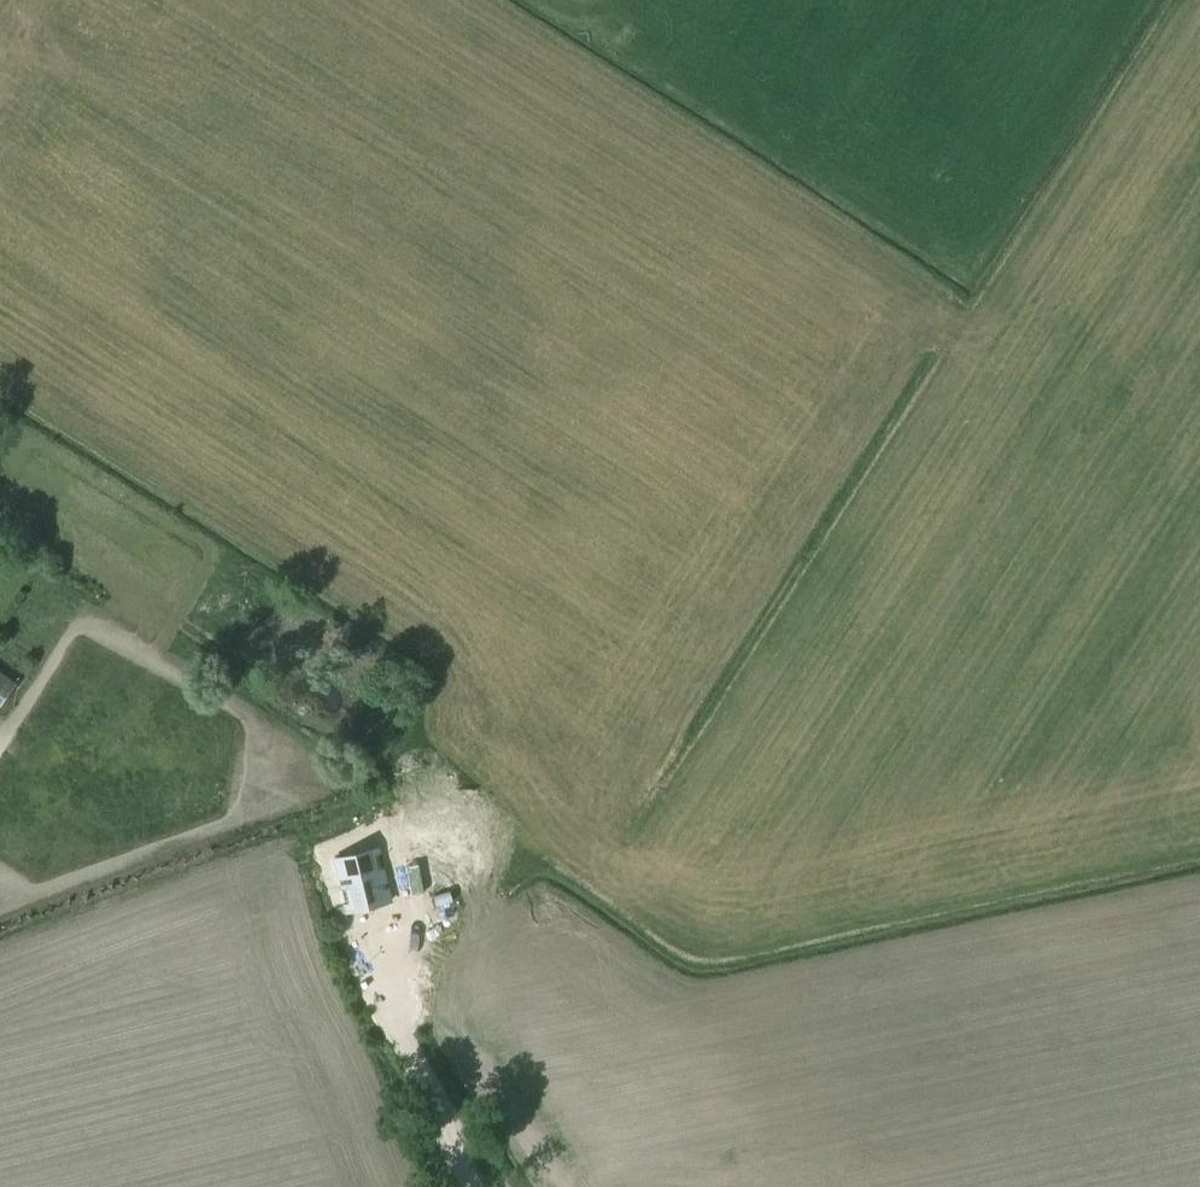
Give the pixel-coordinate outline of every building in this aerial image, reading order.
[(0,672),(0,706),(17,684),(0,672)] [(325,859),(320,860),(325,879),(330,878),(333,892),(328,893),(331,905),(336,903),(337,908),(379,898),(376,887),(381,885),(379,878),(375,879),(372,868),(377,867),(372,848),(367,849),(367,847),(325,857),(325,859)]
